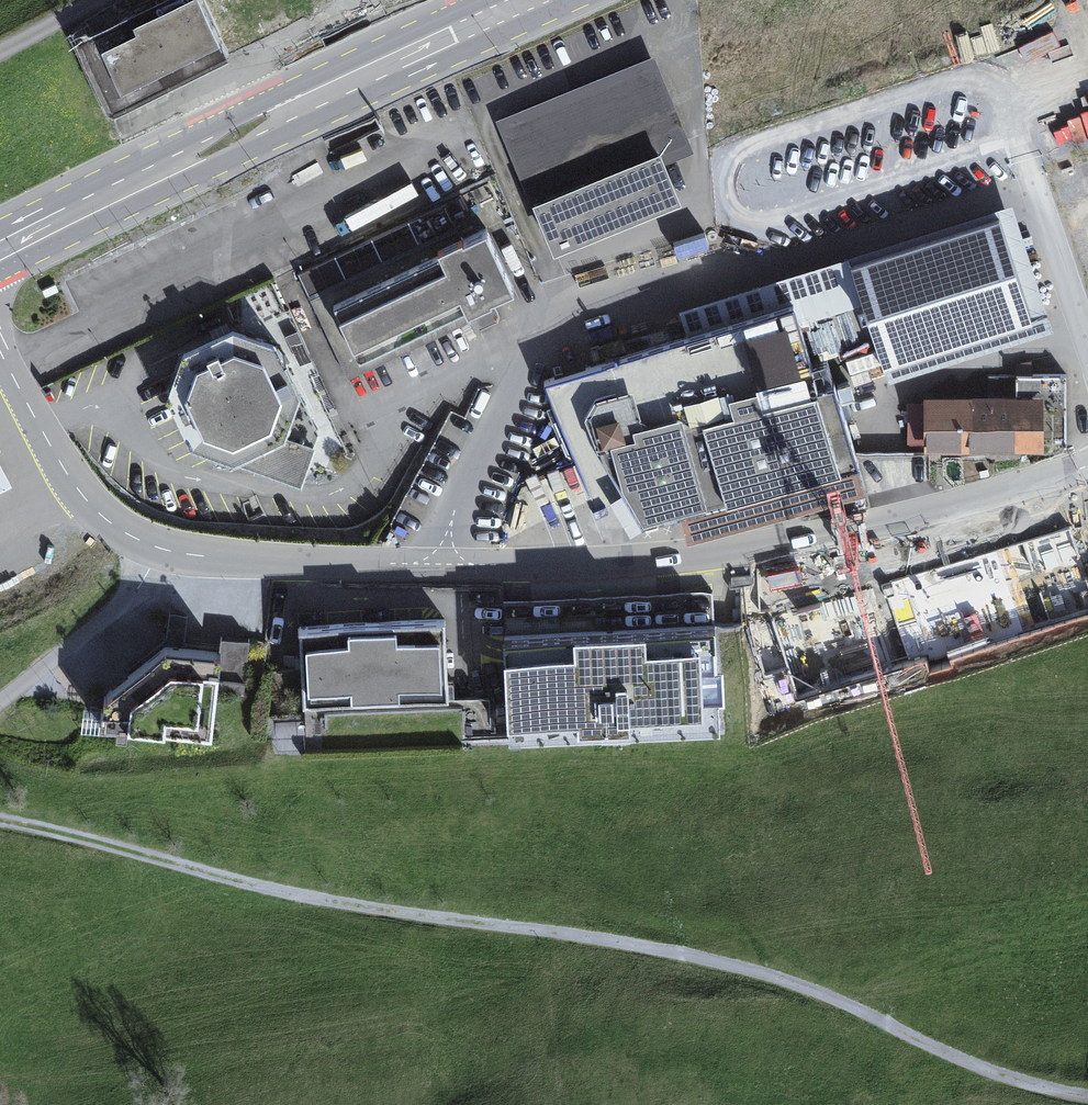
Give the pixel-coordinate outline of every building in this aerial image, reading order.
[(111,102),(304,6),(317,33),(360,12),(354,0),(128,0),(73,27),(111,102)] [(654,57),(497,121),(553,258),(682,205),(666,165),(693,154),(654,57)] [(678,312),(689,343),(794,310),(799,326),(863,306),(851,268),(1000,221),(1033,325),(884,372),(887,384),(1053,332),(1013,206),(678,312)] [(1000,221),(851,268),(863,306),(884,372),(1033,325),(1000,221)] [(436,223),(399,228),(402,245),(438,241),(436,223)] [(472,321),(519,299),(491,238),(334,310),(361,367),(470,317),(472,321)] [(689,343),(545,387),(603,530),(646,529),(680,520),(860,471),(834,387),(819,392),(799,326),(794,310),(689,343)] [(319,435),(276,349),(233,333),(182,358),(167,401),(191,452),(302,490),(319,435)] [(924,398),(923,454),(1067,454),(1067,377),(1017,377),(1017,398),(924,398)] [(12,486),(0,463),(0,492),(12,486)] [(860,471),(680,520),(687,546),(866,497),(860,471)] [(508,602),(510,636),(710,622),(718,622),(715,588),(508,602)] [(633,737),(633,729),(717,724),(710,622),(510,636),(502,636),(508,738),(603,731),(604,739),(633,737)] [(445,625),(299,632),(303,711),(449,704),(445,625)] [(164,655),(103,706),(101,734),(213,745),(219,682),(244,684),(248,644),(222,642),(220,660),(164,655)]
